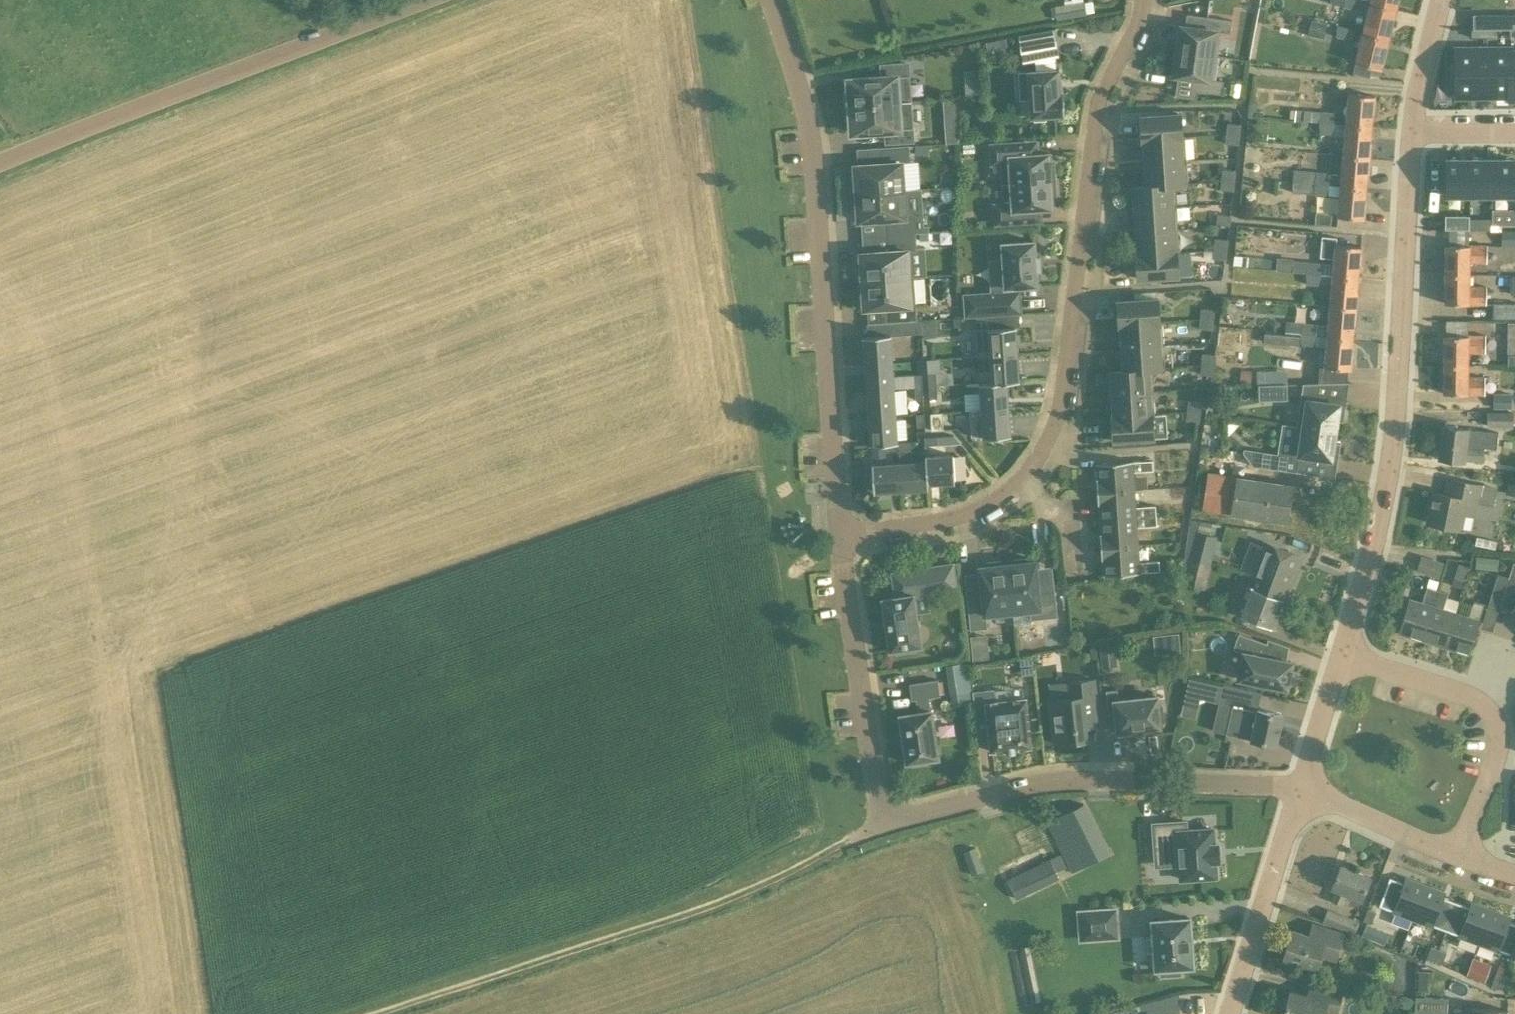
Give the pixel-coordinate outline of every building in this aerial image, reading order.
[(1054,6),(1057,20),(1087,15),(1084,1),(1083,1),(1082,0),(1071,0),(1063,2),(1064,5),(1054,6)] [(1343,7),(1355,10),(1358,0),(1344,0),(1343,7)] [(1370,2),(1363,31),(1388,37),(1396,8),(1370,2)] [(1472,14),(1472,29),(1482,29),(1494,29),(1514,29),(1514,14),(1472,14)] [(1180,25),(1176,50),(1212,55),(1217,56),(1220,32),(1229,33),(1231,20),(1206,16),(1204,29),(1180,25)] [(1307,35),(1323,39),(1327,24),(1311,20),(1307,35)] [(1350,28),(1349,27),(1338,25),(1336,36),(1348,39),(1350,28)] [(1472,29),(1470,29),(1470,37),(1482,37),(1482,29),(1472,29)] [(1494,29),(1482,29),(1482,37),(1494,37),(1494,29)] [(1381,68),(1388,37),(1363,31),(1355,62),(1381,68)] [(1055,41),(1020,47),(1023,62),(1035,60),(1036,69),(1027,70),(1030,117),(1033,116),(1034,120),(1045,119),(1045,116),(1064,114),(1063,93),(1060,93),(1058,68),(1055,68),(1054,56),(1058,55),(1055,41)] [(1510,47),(1482,48),(1483,97),(1509,96),(1510,96),(1509,51),(1510,51),(1510,47)] [(1455,65),(1451,65),(1451,80),(1455,80),(1455,97),(1483,97),(1482,48),(1455,48),(1455,65)] [(1217,56),(1212,55),(1176,50),(1173,75),(1198,78),(1196,91),(1221,94),(1223,80),(1214,79),(1217,56)] [(843,91),(844,106),(909,101),(907,63),(881,65),(882,77),(848,79),(849,91),(843,91)] [(977,92),(976,68),(962,69),(964,92),(977,92)] [(1348,93),(1346,124),(1371,126),(1372,111),(1373,111),(1375,95),(1348,93)] [(912,140),(909,101),(844,106),(845,119),(851,119),(851,132),(885,130),(886,141),(912,140)] [(1140,116),(1141,140),(1183,137),(1181,114),(1140,116)] [(1332,135),(1333,123),(1319,122),(1318,134),(1332,135)] [(1239,135),(1240,124),(1227,123),(1225,133),(1239,135)] [(1346,124),(1343,154),(1369,156),(1370,141),(1369,140),(1371,126),(1346,124)] [(1239,135),(1225,133),(1224,143),(1238,145),(1238,136),(1239,135)] [(1183,138),(1183,137),(1141,140),(1141,141),(1143,140),(1145,162),(1186,160),(1185,138),(1183,138)] [(1001,163),(1002,183),(1054,180),(1053,164),(1049,165),(1048,153),(1036,153),(1035,141),(990,144),(991,164),(1001,163)] [(849,177),(850,193),(903,189),(901,162),(909,161),(908,145),(880,147),(881,163),(853,165),(854,176),(849,177)] [(1343,154),(1341,173),(1294,169),(1293,180),(1365,186),(1367,172),(1368,172),(1369,156),(1343,154)] [(1445,195),(1469,195),(1469,159),(1445,159),(1445,195)] [(1491,159),(1469,159),(1469,195),(1491,195),(1491,159)] [(1491,159),(1491,195),(1514,195),(1514,159),(1491,159)] [(1186,160),(1145,162),(1146,184),(1133,185),(1133,186),(1175,183),(1175,182),(1188,182),(1186,160)] [(1222,169),(1221,179),(1234,180),(1235,170),(1222,169)] [(1220,189),(1233,191),(1234,180),(1221,179),(1220,189)] [(1054,180),(1002,183),(1003,203),(994,204),(995,224),(1041,221),(1040,208),(1052,207),(1051,195),(1055,195),(1054,180)] [(1364,201),(1365,186),(1293,180),(1292,192),(1339,196),(1338,215),(1364,218),(1365,201),(1364,201)] [(1133,186),(1135,209),(1176,206),(1175,183),(1133,186)] [(905,216),(903,189),(850,193),(851,209),(856,209),(857,220),(885,219),(886,235),(915,233),(914,216),(905,216)] [(1178,229),(1176,206),(1135,209),(1136,232),(1178,229)] [(1514,222),(1514,207),(1490,208),(1491,223),(1514,222)] [(1313,211),(1312,224),(1329,224),(1330,212),(1313,211)] [(1215,224),(1229,225),(1230,215),(1216,214),(1215,224)] [(1444,229),(1468,230),(1469,219),(1469,215),(1444,215),(1444,229)] [(1179,251),(1178,229),(1136,232),(1137,253),(1135,253),(1135,255),(1177,252),(1176,251),(1179,251)] [(1501,230),(1501,245),(1514,245),(1514,231),(1501,230)] [(916,250),(915,233),(886,235),(887,251),(859,252),(860,258),(856,258),(857,277),(861,277),(861,280),(909,277),(907,251),(916,250)] [(1333,258),(1333,263),(1292,261),(1291,272),(1305,272),(1357,276),(1359,262),(1360,262),(1361,245),(1335,243),(1335,237),(1321,236),(1319,257),(1333,258)] [(1214,238),(1213,248),(1227,250),(1228,239),(1214,238)] [(1005,287),(993,287),(994,309),(1020,307),(1019,286),(1036,285),(1035,269),(1039,269),(1038,257),(1034,257),(1033,241),(1002,243),(1005,287)] [(1469,274),(1469,263),(1485,263),(1485,245),(1445,244),(1445,273),(1469,274)] [(1227,250),(1213,248),(1212,259),(1226,260),(1227,250)] [(1178,275),(1177,252),(1135,255),(1136,278),(1178,275)] [(1234,255),(1233,265),(1270,268),(1271,259),(1234,255)] [(1331,286),(1329,305),(1356,307),(1357,291),(1356,291),(1357,276),(1305,272),(1305,284),(1331,286)] [(1485,286),(1469,286),(1469,274),(1445,273),(1444,302),(1468,303),(1485,303),(1485,286)] [(911,304),(909,277),(861,280),(861,284),(857,284),(859,303),(863,303),(863,308),(886,307),(887,322),(916,320),(915,304),(911,304)] [(1121,324),(1163,322),(1160,322),(1159,297),(1117,300),(1119,324),(1121,324)] [(1514,319),(1514,303),(1492,302),(1491,318),(1514,319)] [(1329,305),(1327,335),(1352,337),(1353,322),(1354,322),(1356,307),(1329,305)] [(1200,308),(1199,318),(1213,319),(1214,309),(1200,308)] [(975,316),(978,355),(1016,352),(1014,326),(1001,327),(1000,315),(975,316)] [(1213,329),(1213,319),(1199,318),(1198,328),(1213,329)] [(894,361),(892,335),(921,333),(920,320),(882,323),(883,334),(865,336),(867,363),(894,361)] [(1442,320),(1442,332),(1482,333),(1482,322),(1442,320)] [(1315,334),(1316,322),(1285,321),(1284,332),(1299,333),(1315,334)] [(1121,324),(1122,347),(1164,344),(1163,322),(1121,324)] [(1315,334),(1299,333),(1299,334),(1284,333),(1264,332),(1263,343),(1315,346),(1315,334)] [(1467,364),(1468,352),(1484,353),(1484,335),(1468,335),(1444,334),(1443,363),(1467,364)] [(1350,352),(1352,337),(1327,335),(1324,366),(1350,368),(1352,352),(1350,352)] [(1166,367),(1164,344),(1122,347),(1124,369),(1153,367),(1166,367)] [(1018,381),(1016,352),(978,355),(979,382),(1018,381)] [(1202,353),(1201,364),(1215,365),(1216,354),(1202,353)] [(868,389),(896,388),(894,361),(867,363),(868,389)] [(1484,376),(1467,376),(1467,364),(1443,363),(1443,392),(1483,393),(1484,376)] [(1215,365),(1201,364),(1200,374),(1214,375),(1215,365)] [(1153,367),(1124,369),(1111,370),(1112,393),(1154,391),(1153,367)] [(1269,372),(1257,372),(1257,385),(1260,385),(1269,385),(1269,372)] [(927,373),(928,386),(936,386),(935,373),(927,373)] [(913,374),(914,387),(922,386),(921,374),(913,374)] [(1304,413),(1303,424),(1335,428),(1337,420),(1343,421),(1349,381),(1304,375),(1303,376),(1310,377),(1308,387),(1302,386),(1298,412),(1304,413)] [(979,382),(981,410),(1006,410),(1004,382),(1018,381),(979,382)] [(1269,385),(1260,385),(1260,398),(1285,397),(1285,385),(1269,385)] [(922,386),(914,387),(914,400),(922,399),(922,386)] [(937,398),(936,386),(928,386),(929,399),(937,398)] [(870,416),(898,414),(896,388),(868,389),(870,416)] [(1154,391),(1112,393),(1113,415),(1111,415),(1111,416),(1153,414),(1153,413),(1155,413),(1154,391)] [(1493,393),(1492,408),(1511,408),(1511,394),(1493,393)] [(1187,400),(1186,410),(1200,412),(1202,402),(1187,400)] [(1006,410),(981,410),(969,411),(971,438),(1008,435),(1006,410)] [(1200,412),(1186,410),(1185,421),(1199,422),(1200,412)] [(1485,427),(1509,427),(1512,427),(1512,412),(1486,411),(1485,427)] [(943,429),(942,412),(930,412),(931,430),(943,429)] [(924,426),(924,413),(915,414),(916,427),(924,426)] [(872,444),(887,443),(900,442),(898,414),(870,416),(872,444)] [(1154,437),(1153,414),(1111,416),(1113,440),(1154,437)] [(1333,441),(1335,428),(1303,424),(1301,439),(1294,438),(1291,458),(1298,459),(1296,471),(1335,477),(1340,442),(1333,441)] [(1482,463),(1484,447),(1496,449),(1498,432),(1442,425),(1438,457),(1482,463)] [(924,445),(937,444),(937,436),(924,437),(924,445)] [(910,441),(900,442),(900,450),(910,449),(910,441)] [(900,450),(900,442),(887,443),(887,450),(900,450)] [(1256,450),(1253,465),(1282,469),(1285,453),(1277,452),(1256,450)] [(926,461),(927,483),(954,481),(952,454),(926,456),(926,461)] [(1096,491),(1134,489),(1132,460),(1095,463),(1096,478),(1095,478),(1096,491)] [(1153,470),(1152,460),(1140,461),(1140,471),(1153,470)] [(928,487),(927,483),(926,461),(900,462),(901,489),(928,487)] [(901,489),(900,462),(873,464),(875,491),(901,489)] [(1203,508),(1231,513),(1286,521),(1292,484),(1237,475),(1237,477),(1209,472),(1203,508)] [(1445,494),(1433,491),(1427,522),(1461,529),(1465,513),(1475,515),(1477,501),(1491,504),(1494,487),(1448,478),(1445,494)] [(1099,519),(1135,517),(1134,489),(1096,491),(1097,505),(1098,505),(1099,519)] [(1143,506),(1143,516),(1156,515),(1155,505),(1143,506)] [(1156,515),(1143,516),(1144,526),(1157,525),(1156,515)] [(1100,547),(1137,544),(1135,517),(1099,519),(1100,533),(1099,533),(1100,547)] [(1196,531),(1189,558),(1210,564),(1220,526),(1196,520),(1193,530),(1196,531)] [(1249,573),(1290,589),(1302,556),(1261,541),(1261,544),(1249,573)] [(1137,544),(1100,547),(1101,560),(1102,560),(1103,575),(1139,573),(1137,544)] [(1420,555),(1416,571),(1438,578),(1443,562),(1420,555)] [(1038,592),(1035,561),(1029,561),(1028,558),(1012,559),(1013,563),(1007,564),(1012,611),(1029,609),(1030,619),(1057,616),(1054,591),(1038,592)] [(1204,589),(1210,564),(1189,558),(1183,584),(1204,589)] [(966,598),(970,630),(987,628),(985,614),(1012,611),(1007,564),(1001,564),(1001,560),(985,562),(985,566),(979,567),(982,597),(966,598)] [(1159,571),(1159,560),(1146,561),(1146,571),(1159,571)] [(952,563),(936,566),(940,589),(956,587),(952,563)] [(882,598),(881,598),(881,600),(889,648),(888,649),(889,650),(890,650),(895,649),(896,653),(915,650),(914,646),(919,645),(919,646),(921,645),(921,644),(920,644),(913,595),(925,593),(921,568),(891,573),(895,596),(882,598)] [(1276,627),(1286,600),(1287,600),(1291,589),(1290,589),(1249,573),(1244,571),(1239,583),(1246,585),(1236,612),(1276,627)] [(1496,574),(1488,603),(1499,607),(1508,577),(1496,574)] [(1398,631),(1422,639),(1437,590),(1426,586),(1421,601),(1408,597),(1398,631)] [(1455,612),(1443,608),(1448,593),(1437,590),(1422,639),(1445,646),(1455,612)] [(1472,600),(1468,616),(1455,612),(1445,646),(1469,653),(1479,619),(1484,603),(1472,600)] [(957,603),(946,604),(948,621),(959,619),(957,603)] [(1240,633),(1234,648),(1244,652),(1239,678),(1287,687),(1287,684),(1291,683),(1292,675),(1289,673),(1292,661),(1264,656),(1266,642),(1240,633)] [(983,656),(982,635),(971,635),(971,656),(983,656)] [(944,664),(951,703),(972,699),(965,660),(944,664)] [(1071,697),(1049,699),(1054,743),(1086,739),(1083,719),(1097,717),(1093,679),(1069,682),(1071,697)] [(921,765),(920,760),(938,757),(931,710),(929,710),(928,698),(939,696),(937,680),(910,684),(912,700),(916,699),(918,712),(899,715),(906,762),(911,761),(912,766),(921,765)] [(1283,715),(1257,709),(1261,692),(1227,685),(1222,705),(1232,707),(1226,733),(1251,739),(1276,745),(1283,715)] [(995,701),(994,688),(972,691),(975,718),(987,717),(990,750),(1006,749),(1006,751),(1015,750),(1015,748),(1030,746),(1025,698),(995,701)] [(1156,696),(1118,700),(1117,689),(1106,690),(1108,714),(1115,713),(1117,732),(1160,727),(1159,721),(1163,721),(1161,705),(1157,706),(1156,696)] [(1082,801),(1044,819),(1068,870),(1106,852),(1082,801)] [(1185,821),(1151,823),(1154,855),(1178,853),(1180,879),(1215,876),(1214,861),(1218,860),(1217,844),(1213,844),(1212,828),(1186,830),(1185,821)] [(975,847),(963,851),(970,874),(983,870),(975,847)] [(1016,899),(1059,878),(1055,870),(1065,866),(1060,854),(1007,879),(1016,899)] [(1331,886),(1335,888),(1330,900),(1342,905),(1347,893),(1361,899),(1371,876),(1341,863),(1331,886)] [(1403,882),(1389,876),(1378,905),(1411,917),(1423,885),(1404,878),(1403,882)] [(1442,892),(1423,885),(1411,917),(1444,929),(1454,901),(1440,896),(1442,892)] [(1444,929),(1477,941),(1488,910),(1470,903),(1468,906),(1454,901),(1444,929)] [(1359,921),(1327,907),(1321,920),(1353,934),(1359,921)] [(1080,925),(1116,923),(1115,909),(1079,911),(1080,925)] [(1363,920),(1370,923),(1374,911),(1367,909),(1363,920)] [(1477,941),(1510,953),(1514,938),(1514,923),(1506,920),(1507,917),(1488,910),(1477,941)] [(1152,920),(1154,936),(1145,936),(1147,953),(1155,952),(1156,968),(1160,968),(1160,976),(1179,974),(1178,966),(1193,965),(1191,947),(1192,947),(1191,935),(1190,935),(1189,917),(1152,920)] [(1321,953),(1336,958),(1343,933),(1312,923),(1309,934),(1292,929),(1283,958),(1316,968),(1321,953)] [(1430,946),(1426,957),(1433,960),(1437,949),(1430,946)] [(1433,960),(1441,963),(1445,952),(1437,949),(1433,960)] [(1470,955),(1464,974),(1483,980),(1489,962),(1470,955)] [(1498,987),(1502,976),(1495,973),(1491,985),(1498,987)] [(1498,987),(1506,990),(1510,979),(1502,976),(1498,987)] [(1336,1012),(1342,990),(1310,982),(1307,994),(1289,989),(1283,1013),(1323,1013),(1325,1009),(1336,1012)] [(1448,997),(1415,996),(1414,1013),(1446,1013),(1448,997)]
